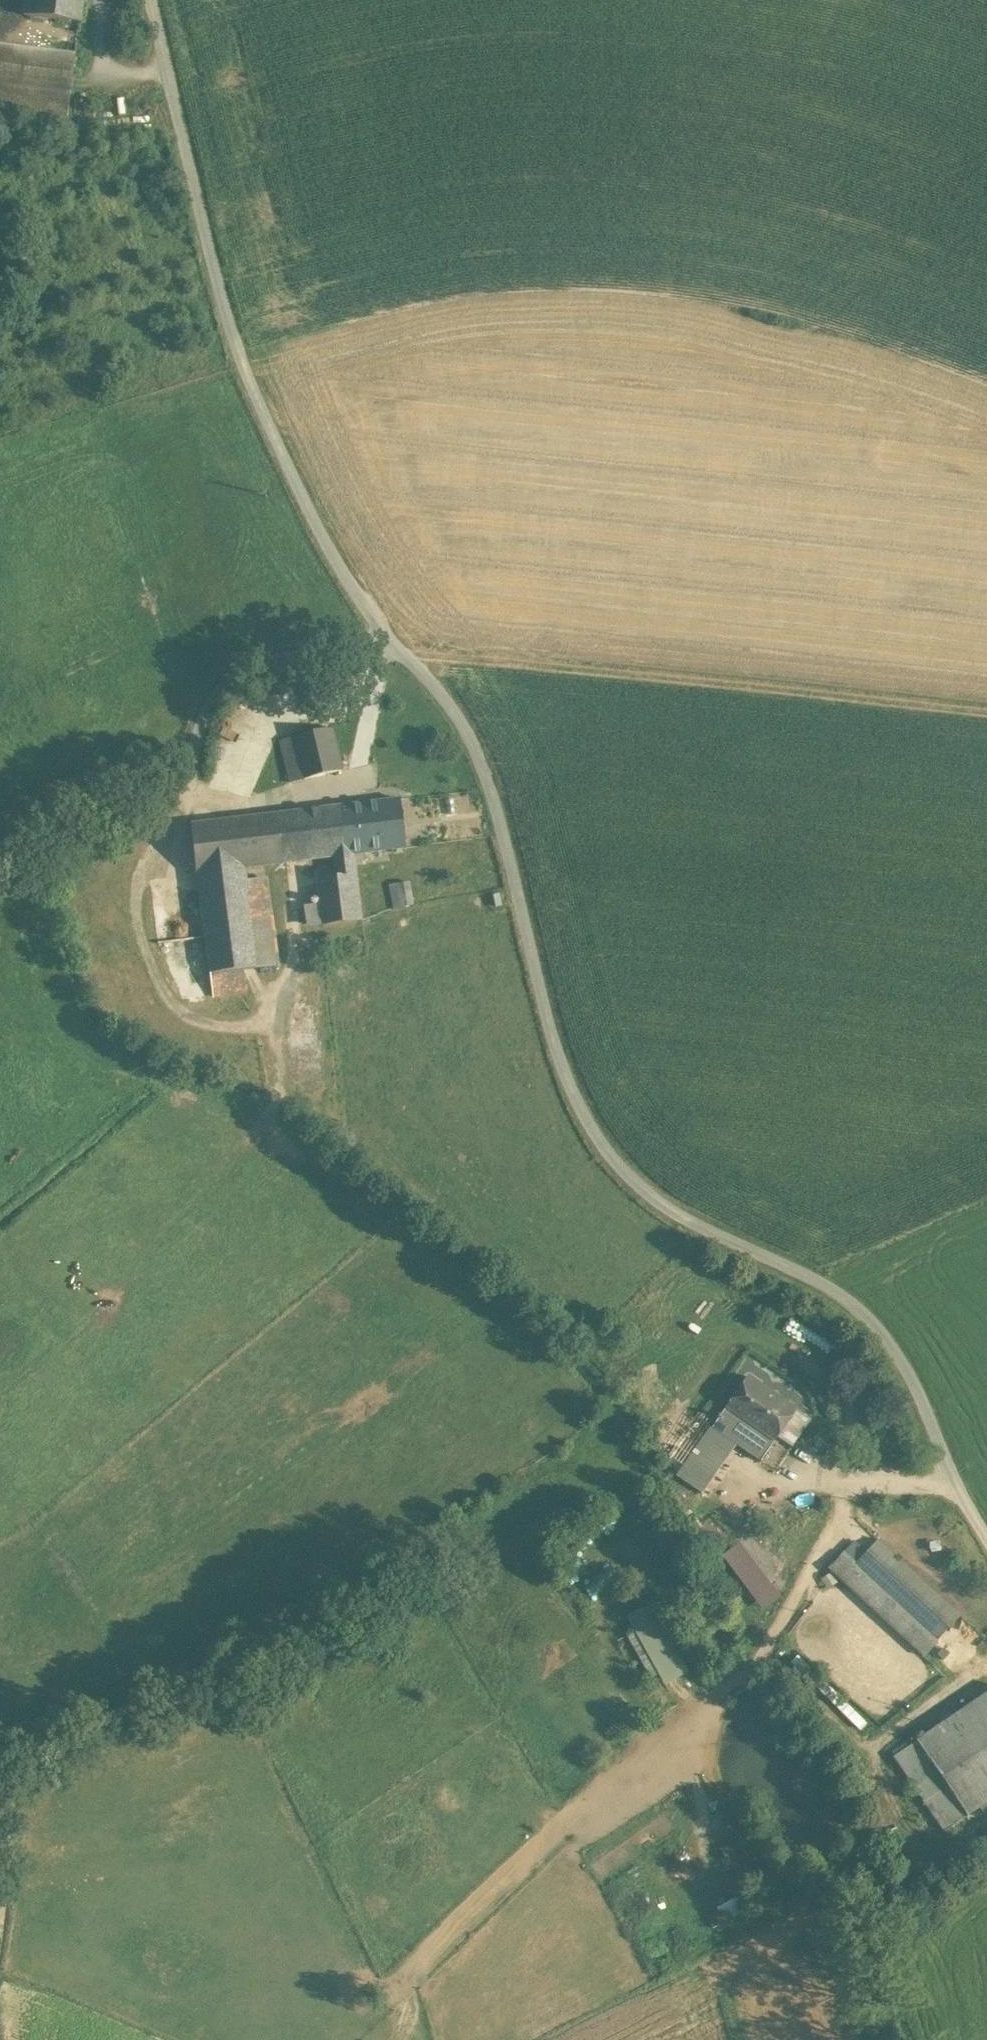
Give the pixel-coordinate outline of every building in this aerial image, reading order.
[(24,14),(81,21),(84,0),(26,0),(24,14)] [(0,106),(0,133),(5,133),(8,107),(0,106)] [(331,728),(281,740),(291,783),(342,771),(331,728)] [(400,799),(340,806),(345,855),(365,853),(405,848),(400,799)] [(340,806),(276,814),(281,863),(333,857),(345,855),(340,806)] [(276,814),(191,824),(196,874),(197,874),(245,868),(281,863),(276,814)] [(345,855),(333,857),(336,877),(317,879),(323,925),(362,921),(355,865),(366,864),(365,853),(345,855)] [(266,879),(247,881),(245,868),(197,874),(212,997),(245,993),(242,970),(277,966),(266,879)] [(408,882),(390,885),(394,907),(412,904),(408,882)] [(197,937),(169,940),(174,996),(204,993),(202,969),(183,970),(183,960),(199,958),(197,937)] [(796,1409),(748,1376),(720,1415),(719,1415),(718,1417),(719,1418),(712,1427),(735,1443),(761,1461),(796,1409)] [(712,1427),(678,1477),(701,1493),(735,1443),(712,1427)] [(959,1616),(877,1540),(866,1552),(856,1564),(844,1553),(829,1569),(922,1656),(959,1616)] [(866,1552),(855,1542),(844,1553),(856,1564),(866,1552)] [(660,1685),(689,1669),(652,1600),(622,1616),(660,1685)] [(917,1741),(967,1815),(986,1802),(986,1693),(917,1741)] [(967,1815),(917,1741),(894,1757),(944,1832),(967,1816),(967,1815)] [(720,1898),(720,1912),(742,1911),(742,1897),(720,1898)]
